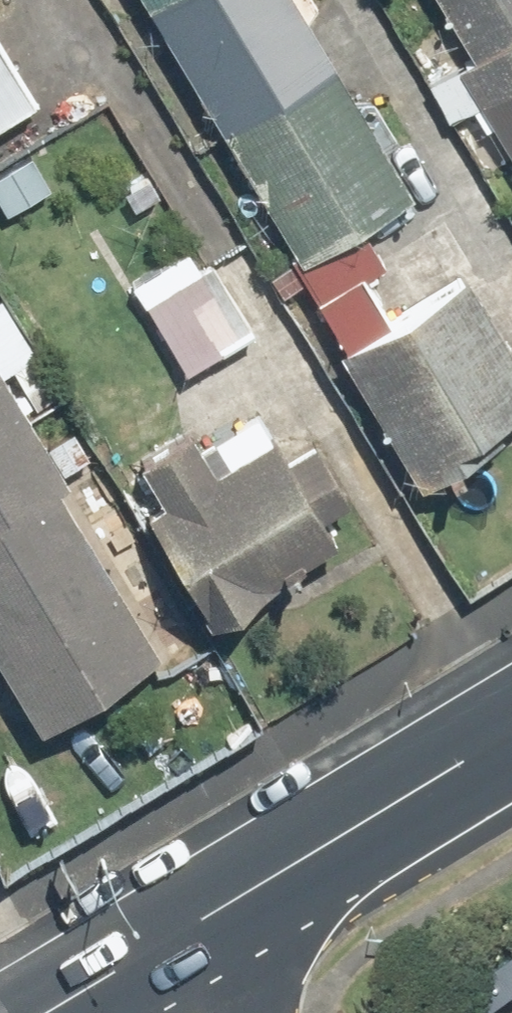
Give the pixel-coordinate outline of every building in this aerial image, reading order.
[(284,243),(281,244),(354,370),(354,369),(416,468),(511,408),(511,355),(463,277),(390,322),(343,242),(416,199),(297,0),(140,0),(284,243)] [(468,61),(459,66),(511,156),(511,0),(432,0),(468,61)] [(38,100),(0,37),(0,123),(38,100)] [(145,295),(182,371),(255,335),(218,259),(145,295)] [(0,394),(0,670),(36,730),(159,657),(0,394)] [(311,443),(286,458),(272,435),(207,475),(186,438),(141,464),(163,502),(141,515),(206,620),(337,540),(320,512),(344,497),(311,443)]
